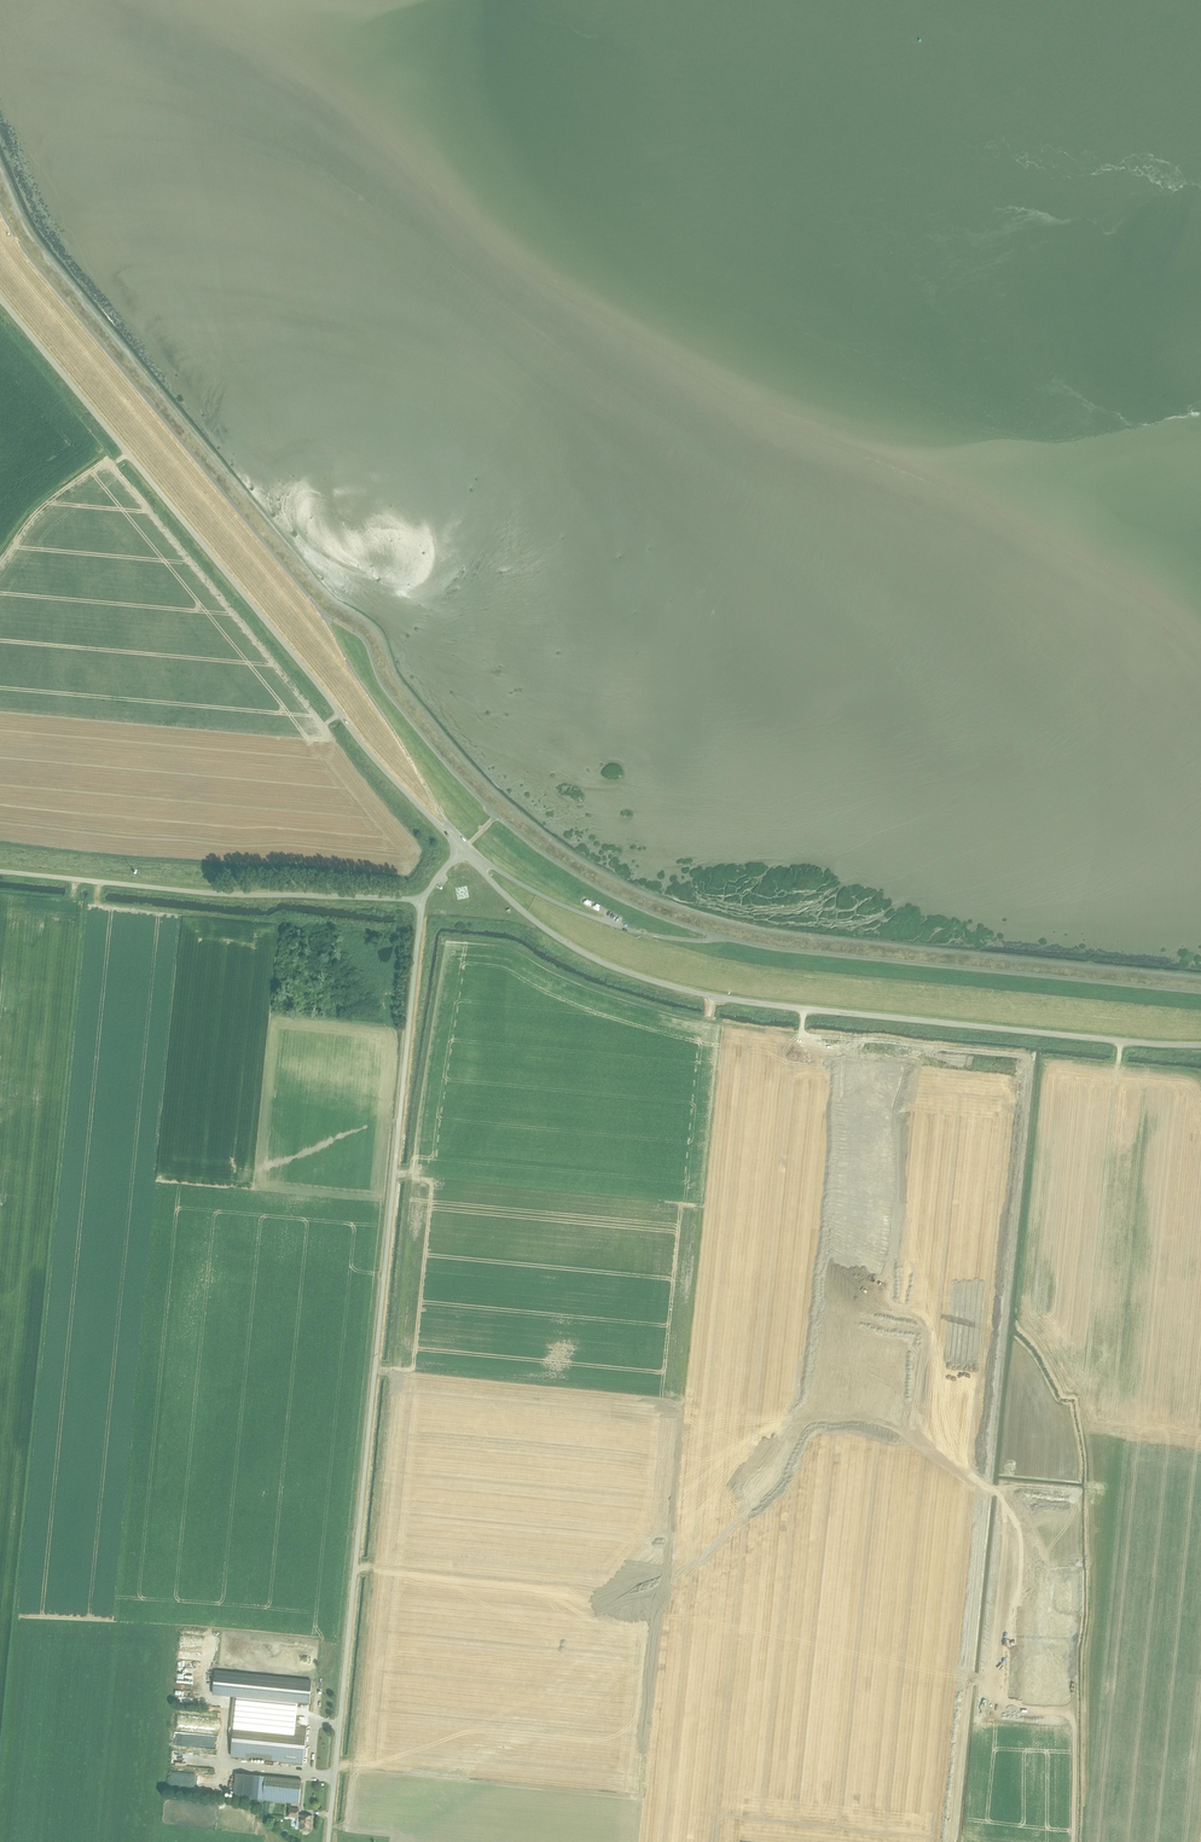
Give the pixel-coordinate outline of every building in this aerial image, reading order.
[(466,886),(460,886),(461,897),(473,896),(472,885),(466,885),(466,886)] [(312,1682),(215,1672),(213,1694),(237,1697),(259,1699),(291,1702),(298,1703),(310,1704),(311,1691),(312,1682)] [(237,1697),(234,1721),(301,1727),(301,1724),(296,1724),(298,1703),(291,1702),(259,1699),(237,1697)] [(180,1727),(193,1728),(194,1716),(182,1714),(180,1727)] [(201,1726),(212,1727),(212,1718),(201,1717),(201,1726)] [(303,1765),(307,1728),(301,1727),(234,1721),(231,1755),(279,1760),(279,1763),(303,1765)] [(173,1781),(189,1781),(190,1771),(174,1770),(173,1781)] [(235,1774),(233,1798),(251,1800),(253,1775),(235,1774)] [(302,1780),(265,1777),(263,1795),(263,1800),(263,1801),(299,1804),(302,1780)] [(301,1818),(299,1829),(303,1829),(303,1831),(307,1831),(308,1830),(311,1830),(312,1816),(301,1815),(301,1816),(298,1816),(299,1809),(290,1808),(289,1817),(298,1818),(301,1818)]
